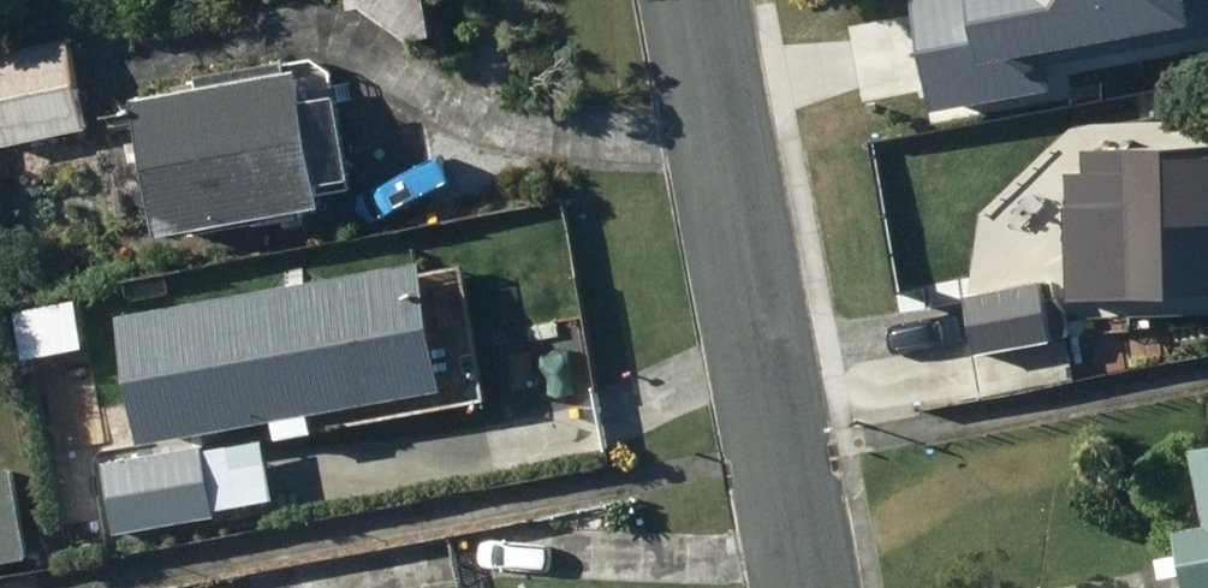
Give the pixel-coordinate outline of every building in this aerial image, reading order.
[(0,55),(0,122),(6,147),(98,126),(78,37),(0,55)] [(210,73),(212,86),(152,96),(175,230),(340,201),(336,183),(368,177),(353,92),(322,97),(317,67),(303,69),(301,57),(210,73)] [(1094,145),(1095,168),(1077,169),(1080,218),(1104,217),(1107,295),(1207,290),(1207,140),(1094,145)] [(419,261),(116,309),(136,437),(440,389),(419,261)] [(1053,280),(979,293),(981,303),(970,305),(977,346),(986,344),(987,350),(1084,333),(1078,297),(1057,301),(1053,280)] [(33,316),(40,351),(64,346),(56,311),(33,316)] [(270,441),(109,465),(119,531),(231,515),(230,507),(278,500),(270,441)] [(40,552),(24,464),(0,469),(0,560),(40,552)] [(1205,550),(1169,556),(1173,578),(1203,572),(1205,587),(1207,587),(1207,525),(1201,527),(1205,550)]
